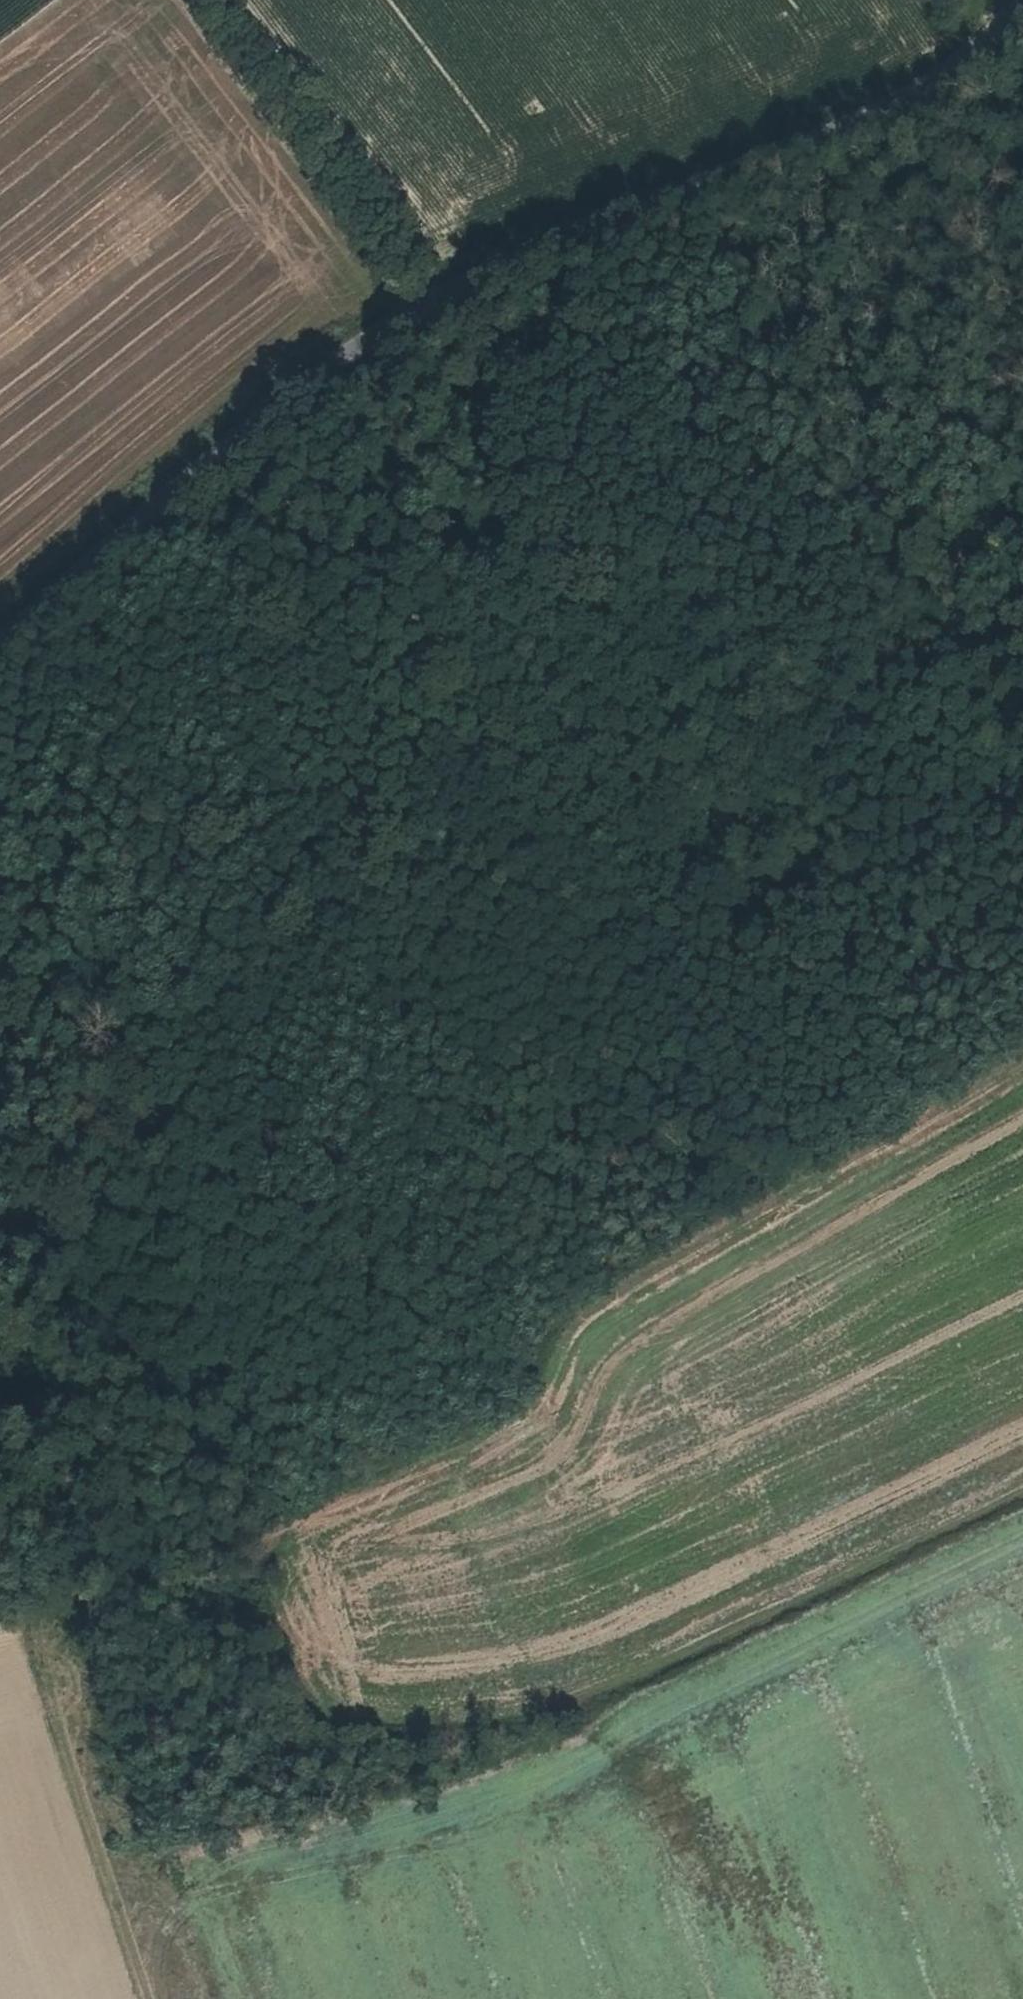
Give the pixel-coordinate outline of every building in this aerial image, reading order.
[(956,0),(925,0),(934,14),(956,0)]
